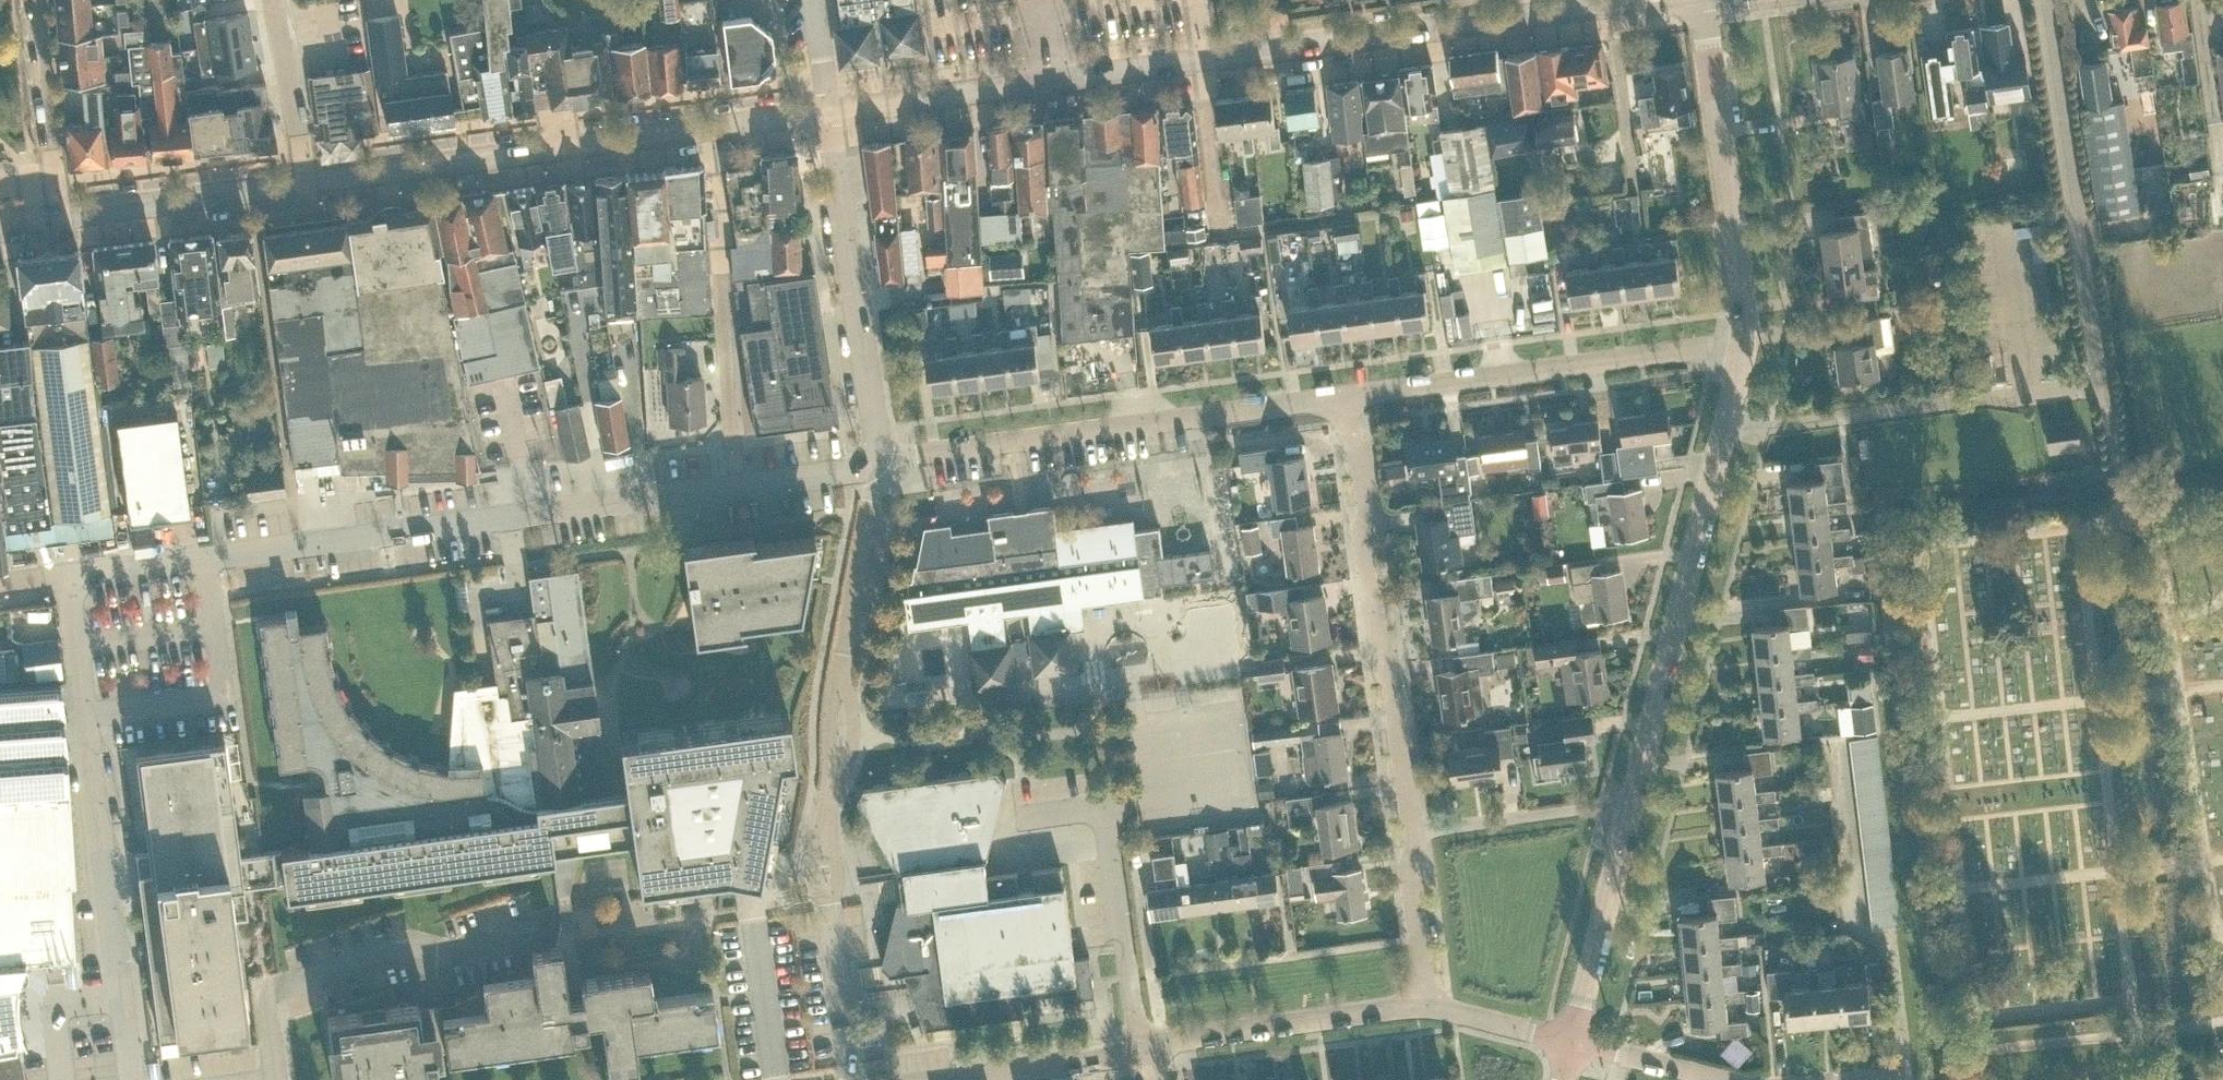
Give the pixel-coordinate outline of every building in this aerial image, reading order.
[(483,25),(448,31),(461,107),(479,104),(481,117),(511,113),(503,66),(502,44),(507,43),(505,26),(510,26),(508,5),(520,3),(520,0),(481,0),(483,25)] [(679,14),(677,0),(659,0),(661,16),(679,14)] [(705,19),(705,17),(710,17),(708,0),(678,0),(687,85),(719,82),(715,42),(708,43),(705,19)] [(847,57),(884,52),(877,0),(839,0),(847,57)] [(884,52),(919,47),(920,47),(920,48),(921,48),(921,47),(922,47),(922,46),(922,45),(922,44),(921,44),(916,11),(916,9),(915,0),(877,0),(884,52)] [(2156,2),(2161,34),(2162,34),(2164,48),(2182,46),(2183,55),(2181,56),(2185,83),(2199,81),(2192,29),(2187,30),(2183,0),(2168,0),(2156,2)] [(92,33),(91,24),(89,4),(56,7),(58,36),(92,33)] [(2153,71),(2147,24),(2140,25),(2137,5),(2108,9),(2113,45),(2130,42),(2135,74),(2153,71)] [(193,7),(194,19),(205,17),(203,6),(193,7)] [(117,24),(128,23),(127,8),(116,9),(117,24)] [(196,46),(251,38),(247,11),(205,17),(194,19),(192,19),(196,46)] [(364,17),(373,81),(376,81),(379,102),(383,102),(387,132),(454,123),(446,69),(407,74),(398,12),(364,17)] [(774,74),(775,68),(775,63),(772,59),(774,56),(771,32),(750,17),(722,20),(729,81),(758,78),(760,75),(765,77),(770,77),(774,74)] [(2025,55),(2012,56),(2007,22),(1987,25),(1988,32),(1983,33),(1986,57),(1983,58),(1989,101),(2031,95),(2025,55)] [(569,44),(567,27),(524,32),(525,43),(523,43),(528,79),(530,79),(537,78),(538,86),(549,85),(551,104),(613,96),(610,72),(615,72),(618,95),(649,91),(643,42),(616,46),(614,31),(601,33),(602,40),(569,44)] [(1987,107),(1982,67),(1978,67),(1973,27),(1947,30),(1949,49),(1922,53),(1931,115),(1954,112),(1949,72),(1966,70),(1968,85),(1966,85),(1970,110),(1987,107)] [(167,40),(149,43),(148,28),(122,30),(123,45),(127,45),(129,69),(130,80),(130,82),(137,82),(141,116),(148,115),(152,159),(193,155),(186,119),(184,98),(183,90),(181,74),(177,51),(169,53),(167,40)] [(104,80),(100,42),(100,33),(92,33),(58,36),(63,83),(104,80)] [(251,38),(196,46),(200,73),(255,65),(251,38)] [(652,89),(681,86),(676,42),(648,45),(652,89)] [(1570,45),(1537,50),(1545,99),(1577,95),(1576,85),(1607,80),(1601,42),(1570,46),(1570,45)] [(533,108),(530,79),(528,79),(523,43),(509,45),(506,69),(512,72),(514,84),(510,85),(513,111),(533,108)] [(1454,94),(1502,87),(1498,55),(1497,49),(1449,55),(1454,94)] [(1891,138),(1889,125),(1894,125),(1890,98),(1914,95),(1907,49),(1878,53),(1884,97),(1872,99),(1877,140),(1891,138)] [(1534,50),(1506,54),(1512,91),(1515,110),(1542,105),(1534,50)] [(1506,54),(1498,55),(1502,87),(1503,92),(1512,91),(1506,54)] [(1875,147),(1873,130),(1870,116),(1866,116),(1863,99),(1859,99),(1852,56),(1814,62),(1817,81),(1821,81),(1825,111),(1837,109),(1839,123),(1855,120),(1860,150),(1875,147)] [(2098,218),(2140,211),(2122,101),(2112,102),(2105,59),(2080,63),(2087,106),(2081,107),(2098,218)] [(1438,103),(1432,104),(1430,90),(1436,89),(1432,63),(1399,67),(1406,109),(1407,121),(1440,118),(1438,103)] [(1678,123),(1691,122),(1684,67),(1655,71),(1658,88),(1654,89),(1655,93),(1638,96),(1643,126),(1662,123),(1660,110),(1676,107),(1678,123)] [(377,131),(372,94),(368,68),(307,78),(313,116),(322,115),(325,139),(377,131)] [(130,80),(129,69),(114,70),(115,81),(130,80)] [(1367,104),(1403,99),(1399,73),(1363,78),(1367,104)] [(194,74),(183,76),(185,88),(196,86),(194,74)] [(1363,130),(1362,121),(1361,109),(1362,108),(1358,79),(1327,84),(1334,139),(1364,136),(1364,135),(1363,130)] [(215,84),(183,90),(184,98),(186,119),(193,155),(276,147),(273,134),(265,83),(216,91),(215,84)] [(1290,123),(1307,121),(1308,126),(1320,124),(1315,85),(1285,89),(1290,123)] [(70,166),(107,162),(100,86),(63,89),(64,108),(66,121),(70,166)] [(1279,125),(1277,126),(1271,90),(1243,94),(1251,132),(1252,132),(1252,131),(1268,129),(1271,148),(1282,147),(1279,125)] [(1252,132),(1251,132),(1243,94),(1215,99),(1220,136),(1241,133),(1244,151),(1255,150),(1252,132)] [(1410,147),(1407,125),(1403,99),(1367,104),(1370,129),(1363,130),(1364,135),(1364,136),(1366,153),(1410,147)] [(1199,157),(1198,146),(1193,100),(1159,104),(1164,150),(1183,148),(1184,159),(1177,160),(1181,200),(1206,197),(1201,157),(1199,157)] [(1124,250),(1129,249),(1165,247),(1164,241),(1164,228),(1160,161),(1161,161),(1158,104),(1130,108),(1130,110),(1084,115),(1090,208),(1091,220),(1120,216),(1124,250)] [(141,160),(140,132),(138,105),(127,106),(114,107),(116,134),(109,134),(111,162),(141,160)] [(1558,143),(1578,139),(1573,112),(1544,118),(1543,115),(1533,117),(1533,113),(1486,122),(1492,154),(1538,145),(1539,152),(1559,148),(1558,143)] [(1091,220),(1090,208),(1084,115),(1043,120),(1048,210),(1054,210),(1059,293),(1068,292),(1066,271),(1085,269),(1081,239),(1093,237),(1091,220)] [(1021,212),(1048,210),(1043,120),(1014,123),(1020,210),(1014,210),(993,212),(981,213),(983,241),(1022,238),(1021,212)] [(1503,231),(1544,224),(1538,188),(1497,196),(1485,123),(1439,130),(1441,136),(1433,137),(1436,152),(1430,152),(1438,197),(1439,197),(1443,196),(1455,269),(1507,259),(1503,231)] [(1014,178),(1013,160),(1011,124),(986,127),(989,179),(991,179),(991,186),(1012,185),(1012,178),(1014,178)] [(948,243),(950,262),(984,260),(979,213),(974,130),(938,132),(940,172),(942,172),(945,217),(948,243)] [(908,168),(939,164),(937,134),(906,138),(908,168)] [(878,222),(900,219),(891,140),(864,143),(875,216),(877,215),(878,222)] [(780,209),(799,207),(795,152),(759,156),(761,167),(725,171),(736,245),(730,246),(733,284),(750,281),(749,277),(799,270),(797,222),(781,223),(780,209)] [(1667,185),(1662,153),(1647,156),(1652,188),(1667,185)] [(1339,154),(1329,156),(1329,158),(1331,169),(1341,167),(1339,154)] [(1999,177),(2000,176),(2025,173),(2022,155),(1996,160),(1999,177)] [(1309,202),(1334,199),(1334,197),(1333,184),(1331,169),(1329,158),(1304,161),(1309,202)] [(2190,175),(2208,172),(2205,159),(2188,162),(2190,175)] [(1416,191),(1412,163),(1400,164),(1405,193),(1416,191)] [(670,234),(705,229),(704,208),(705,208),(702,164),(665,169),(670,234)] [(940,189),(941,189),(939,164),(908,168),(910,192),(927,191),(930,228),(944,227),(942,196),(941,196),(940,189)] [(705,229),(670,234),(665,169),(625,173),(639,313),(636,314),(636,316),(709,311),(705,229)] [(636,314),(639,313),(625,173),(594,177),(604,316),(636,314)] [(597,247),(597,245),(596,230),(593,177),(563,180),(563,181),(571,235),(573,247),(576,271),(578,286),(601,284),(599,266),(599,255),(593,255),(591,248),(597,247)] [(543,231),(549,257),(551,266),(574,263),(569,226),(562,181),(533,185),(543,231)] [(1343,183),(1333,184),(1334,197),(1344,196),(1343,183)] [(528,240),(545,238),(532,184),(504,188),(516,243),(523,266),(532,265),(528,240)] [(539,365),(531,333),(512,248),(507,248),(494,189),(460,196),(432,202),(445,263),(446,263),(448,287),(453,314),(452,314),(467,382),(539,365)] [(1598,205),(1608,203),(1607,193),(1596,195),(1598,205)] [(1236,210),(1262,207),(1261,194),(1235,197),(1236,210)] [(993,212),(1014,210),(1013,197),(992,198),(993,212)] [(1438,197),(1416,201),(1419,215),(1442,211),(1439,197),(1438,197)] [(1548,235),(1566,231),(1561,201),(1542,204),(1548,235)] [(359,320),(445,303),(439,273),(442,272),(428,204),(400,208),(400,210),(345,218),(345,220),(351,272),(359,320)] [(1262,207),(1236,210),(1238,223),(1264,220),(1262,207)] [(1401,218),(1414,217),(1413,207),(1400,209),(1401,218)] [(1825,260),(1862,255),(1860,241),(1871,239),(1867,211),(1833,216),(1835,229),(1821,231),(1825,260)] [(1129,249),(1124,250),(1120,216),(1091,220),(1093,237),(1081,239),(1085,269),(1066,271),(1068,292),(1059,293),(1062,340),(1134,331),(1129,249)] [(884,282),(906,279),(905,267),(900,219),(878,222),(879,228),(877,229),(884,282)] [(359,320),(351,272),(345,220),(261,231),(285,414),(309,411),(306,392),(306,386),(329,382),(325,352),(363,345),(359,320)] [(1349,223),(1332,225),(1335,239),(1337,239),(1357,236),(1359,235),(1357,221),(1349,223)] [(1186,226),(1164,228),(1164,241),(1187,239),(1186,226)] [(1206,238),(1205,227),(1187,228),(1188,239),(1206,238)] [(1321,238),(1320,227),(1307,229),(1309,239),(1321,238)] [(217,274),(220,303),(259,298),(250,230),(217,233),(222,274),(217,274)] [(167,344),(184,342),(182,324),(179,322),(178,312),(220,308),(220,303),(217,274),(212,232),(168,238),(174,299),(158,300),(158,301),(159,310),(163,345),(167,344)] [(1277,233),(1265,234),(1269,262),(1281,260),(1277,233)] [(1676,256),(1679,255),(1679,253),(1677,240),(1676,236),(1666,238),(1669,255),(1652,258),(1648,258),(1653,292),(1680,289),(1676,256)] [(1263,250),(1261,238),(1239,241),(1241,254),(1263,250)] [(1677,240),(1679,253),(1692,252),(1690,238),(1677,240)] [(158,301),(158,300),(152,240),(92,247),(100,320),(100,327),(135,323),(136,335),(149,334),(147,316),(143,317),(142,311),(141,311),(139,297),(133,297),(132,288),(145,286),(148,312),(159,310),(158,301)] [(1648,258),(1652,258),(1649,240),(1639,241),(1642,259),(1625,261),(1621,262),(1626,296),(1653,292),(1648,258)] [(929,265),(950,262),(948,243),(927,246),(929,265)] [(1621,262),(1625,261),(1623,244),(1613,245),(1615,263),(1598,265),(1594,266),(1599,300),(1626,296),(1621,262)] [(1189,260),(1187,245),(1169,248),(1171,262),(1189,260)] [(1594,266),(1598,265),(1596,247),(1586,249),(1588,267),(1567,270),(1571,304),(1599,300),(1594,266)] [(77,249),(16,257),(24,318),(26,318),(28,338),(11,340),(0,341),(0,504),(4,532),(50,525),(50,520),(110,512),(77,249)] [(1025,275),(1023,251),(989,253),(991,277),(1025,275)] [(1135,284),(1152,282),(1148,252),(1131,254),(1135,284)] [(1845,300),(1879,295),(1875,267),(1864,268),(1862,255),(1825,260),(1829,288),(1843,286),(1845,300)] [(2,261),(0,262),(0,341),(11,340),(2,261)] [(919,265),(905,267),(906,279),(921,278),(919,265)] [(1425,290),(1428,289),(1425,270),(1415,272),(1418,290),(1401,292),(1397,292),(1401,326),(1429,323),(1425,290)] [(832,404),(813,272),(750,281),(756,325),(739,327),(754,431),(819,422),(832,404)] [(1397,292),(1401,292),(1398,274),(1388,275),(1391,293),(1374,295),(1370,296),(1375,330),(1401,326),(1397,292)] [(1370,296),(1374,295),(1372,278),(1362,279),(1364,297),(1347,299),(1343,300),(1348,334),(1375,330),(1370,296)] [(1343,300),(1347,299),(1345,281),(1335,283),(1337,300),(1320,303),(1316,303),(1321,337),(1348,334),(1343,300)] [(1467,284),(1444,287),(1447,309),(1470,305),(1467,284)] [(1316,303),(1320,303),(1318,285),(1308,286),(1310,304),(1289,307),(1293,341),(1321,337),(1316,303)] [(1261,312),(1264,311),(1262,292),(1252,293),(1254,311),(1237,314),(1233,314),(1238,348),(1265,345),(1261,312)] [(1233,314),(1237,314),(1235,296),(1225,297),(1227,315),(1210,317),(1206,318),(1211,352),(1238,348),(1233,314)] [(1206,318),(1210,317),(1208,299),(1198,301),(1200,319),(1183,321),(1179,321),(1184,356),(1211,352),(1206,318)] [(951,316),(965,314),(963,301),(949,303),(951,316)] [(333,410),(336,459),(337,459),(339,471),(478,467),(445,303),(359,320),(363,345),(325,352),(329,382),(333,410)] [(1179,321),(1183,321),(1181,303),(1171,304),(1173,322),(1152,325),(1156,359),(1184,356),(1179,321)] [(231,304),(221,305),(225,336),(235,335),(231,304)] [(930,333),(926,307),(911,309),(915,336),(930,333)] [(1874,343),(1883,342),(1879,315),(1852,319),(1855,342),(1837,344),(1842,377),(1878,372),(1874,343)] [(1039,342),(1038,334),(1036,323),(1026,324),(1028,342),(1012,344),(1008,345),(1012,379),(1040,375),(1039,367),(1037,352),(1035,342),(1039,342)] [(1008,345),(1012,344),(1009,327),(999,328),(1002,346),(985,348),(981,349),(986,383),(1012,379),(1008,345)] [(981,349),(985,348),(983,330),(972,332),(975,349),(958,352),(954,352),(959,386),(986,383),(981,349)] [(1037,352),(1039,367),(1054,365),(1050,332),(1050,331),(1038,333),(1038,334),(1039,342),(1035,342),(1037,352)] [(96,382),(118,379),(112,333),(89,336),(96,382)] [(954,352),(958,352),(956,334),(946,335),(948,353),(927,356),(931,390),(959,386),(954,352)] [(225,364),(222,340),(206,342),(209,366),(225,364)] [(184,342),(167,344),(172,385),(190,383),(184,342)] [(684,376),(683,366),(682,346),(656,347),(657,367),(663,367),(663,379),(667,379),(669,423),(703,421),(701,375),(684,376)] [(553,404),(559,432),(565,457),(588,451),(578,402),(567,404),(560,374),(542,378),(548,405),(553,404)] [(602,447),(627,443),(617,374),(597,377),(601,399),(595,400),(602,447)] [(336,459),(333,410),(329,382),(306,386),(306,392),(309,411),(285,414),(292,464),(336,459)] [(1653,440),(1671,438),(1668,414),(1646,417),(1645,412),(1619,416),(1623,443),(1617,444),(1621,475),(1657,470),(1653,440)] [(115,421),(128,522),(190,514),(176,413),(115,421)] [(1573,451),(1602,447),(1598,419),(1573,422),(1574,425),(1550,428),(1555,462),(1574,460),(1573,451)] [(2080,445),(2077,421),(2046,425),(2049,449),(2080,445)] [(1479,435),(1483,463),(1483,469),(1528,463),(1529,468),(1540,466),(1537,438),(1525,440),(1524,429),(1522,429),(1479,435)] [(1469,492),(1472,492),(1466,453),(1455,455),(1453,438),(1408,444),(1412,472),(1439,468),(1442,494),(1441,494),(1442,501),(1470,497),(1469,492)] [(1294,502),(1310,500),(1304,455),(1277,459),(1275,447),(1239,452),(1242,469),(1270,465),(1275,505),(1276,505),(1278,515),(1295,513),(1294,502)] [(1619,477),(1615,448),(1599,450),(1603,480),(1619,477)] [(1480,472),(1477,453),(1467,454),(1470,473),(1480,472)] [(1827,505),(1827,501),(1825,484),(1844,481),(1841,459),(1815,462),(1817,478),(1789,481),(1792,509),(1827,505)] [(244,472),(247,498),(284,493),(280,467),(244,472)] [(1592,545),(1607,543),(1618,541),(1617,537),(1647,533),(1641,488),(1624,490),(1623,479),(1585,484),(1588,501),(1597,500),(1600,522),(1589,524),(1592,545)] [(1532,506),(1548,504),(1546,488),(1530,490),(1532,506)] [(1458,533),(1475,531),(1471,498),(1434,503),(1436,518),(1418,520),(1424,565),(1462,560),(1458,533)] [(1830,532),(1830,528),(1828,511),(1847,509),(1846,498),(1827,501),(1827,505),(1792,509),(1795,536),(1830,532)] [(904,603),(901,614),(908,613),(909,627),(940,623),(940,621),(973,617),(977,647),(969,648),(974,691),(1017,685),(1011,643),(1007,643),(1003,612),(1028,609),(1030,629),(1029,629),(1035,671),(1077,666),(1071,624),(1082,623),(1080,602),(1162,591),(1161,583),(1214,576),(1210,549),(1164,555),(1160,526),(1135,529),(1134,518),(1057,528),(1054,504),(989,513),(991,529),(952,534),(951,525),(924,528),(918,563),(915,582),(910,583),(909,580),(908,580),(910,593),(905,594),(906,602),(904,603)] [(1314,522),(1298,525),(1296,513),(1270,517),(1272,535),(1282,533),(1287,573),(1320,568),(1314,522)] [(1262,551),(1259,523),(1241,525),(1245,553),(1262,551)] [(1834,559),(1833,554),(1831,538),(1850,535),(1849,525),(1830,528),(1830,532),(1795,536),(1798,563),(1834,559)] [(797,583),(805,582),(813,534),(726,546),(725,538),(702,541),(703,550),(686,553),(685,544),(681,544),(693,636),(744,629),(743,627),(740,628),(739,621),(799,613),(800,610),(792,611),(797,583)] [(1834,564),(1851,563),(1852,571),(1865,569),(1864,555),(1867,555),(1866,545),(1852,547),(1852,552),(1833,554),(1834,559),(1798,563),(1802,590),(1837,586),(1834,564)] [(1599,618),(1626,614),(1620,570),(1601,572),(1599,562),(1571,566),(1576,601),(1585,600),(1585,603),(1582,607),(1583,617),(1587,620),(1599,618)] [(1549,580),(1566,578),(1564,564),(1547,566),(1549,580)] [(1452,568),(1453,577),(1465,576),(1463,567),(1452,568)] [(322,774),(324,789),(303,792),(305,807),(308,831),(304,832),(306,846),(279,849),(283,882),(284,881),(286,896),(551,861),(555,892),(556,891),(558,902),(560,921),(572,919),(568,890),(573,852),(632,844),(638,886),(725,874),(766,882),(772,848),(779,809),(782,794),(784,780),(776,778),(779,761),(794,759),(788,716),(618,739),(625,790),(607,792),(592,684),(576,568),(527,575),(535,629),(520,631),(520,629),(505,631),(503,616),(485,619),(496,694),(461,702),(469,761),(446,762),(434,764),(417,760),(407,756),(391,748),(381,741),(367,730),(360,721),(349,708),(343,697),(335,682),(332,670),(328,653),(327,642),(324,624),(297,628),(295,609),(284,611),(285,616),(258,620),(278,766),(305,763),(306,763),(306,762),(307,762),(308,762),(309,762),(310,763),(311,763),(312,763),(313,763),(314,764),(315,764),(315,765),(316,765),(317,765),(317,766),(318,766),(318,767),(319,767),(319,768),(320,768),(320,769),(320,770),(321,770),(321,771),(322,772),(322,773),(322,774)] [(1493,593),(1493,592),(1490,572),(1447,578),(1449,593),(1429,596),(1435,641),(1462,637),(1460,619),(1466,618),(1477,609),(1475,595),(1493,593)] [(1495,577),(1497,590),(1515,588),(1514,575),(1495,577)] [(1294,644),(1329,639),(1323,593),(1306,596),(1304,584),(1246,592),(1248,608),(1280,604),(1281,612),(1290,610),(1294,644)] [(1792,650),(1791,646),(1789,629),(1809,627),(1806,604),(1780,607),(1782,623),(1753,626),(1756,654),(1792,650)] [(60,673),(56,637),(22,641),(27,678),(60,673)] [(1568,699),(1606,694),(1600,649),(1581,652),(1576,652),(1574,637),(1535,643),(1525,644),(1528,665),(1538,664),(1538,666),(1563,662),(1568,699)] [(1026,639),(1013,641),(1015,657),(1028,655),(1026,639)] [(1795,677),(1794,673),(1792,656),(1812,654),(1811,644),(1791,646),(1792,650),(1756,654),(1759,681),(1795,677)] [(1858,645),(1859,659),(1874,658),(1873,644),(1858,645)] [(1445,717),(1473,713),(1480,712),(1485,706),(1480,671),(1494,669),(1491,649),(1480,651),(1459,654),(1454,655),(1456,669),(1439,672),(1445,717)] [(1516,663),(1514,649),(1496,652),(1498,666),(1516,663)] [(1286,677),(1283,656),(1256,659),(1259,681),(1286,677)] [(1306,711),(1338,706),(1332,662),(1293,667),(1297,696),(1304,695),(1306,711)] [(1798,704),(1797,699),(1795,683),(1815,681),(1813,671),(1794,673),(1795,677),(1759,681),(1762,707),(1798,704)] [(26,1045),(21,1033),(18,1023),(16,1005),(17,992),(25,963),(75,960),(69,886),(75,885),(69,808),(66,756),(68,756),(63,720),(65,720),(59,681),(0,684),(0,1053),(16,1050),(15,1047),(26,1045)] [(933,688),(906,691),(908,705),(934,701),(933,688)] [(1798,709),(1817,707),(1816,697),(1797,699),(1798,704),(1762,707),(1765,735),(1801,731),(1798,709)] [(1877,729),(1874,701),(1850,704),(1853,732),(1877,729)] [(1559,769),(1588,765),(1584,739),(1595,737),(1592,715),(1564,719),(1567,740),(1539,744),(1540,754),(1535,755),(1535,754),(1533,754),(1536,770),(1537,770),(1538,779),(1536,779),(1536,780),(1545,779),(1545,777),(1559,775),(1559,778),(1561,778),(1559,769)] [(1506,717),(1489,719),(1490,725),(1506,723),(1506,717)] [(1348,775),(1342,730),(1320,733),(1319,721),(1299,724),(1299,725),(1273,729),(1253,731),(1254,745),(1275,742),(1301,738),(1307,777),(1311,780),(1348,775)] [(1499,755),(1513,753),(1509,724),(1485,728),(1487,744),(1449,749),(1454,781),(1478,777),(1478,780),(1502,777),(1499,755)] [(1528,741),(1526,725),(1517,726),(1519,742),(1528,741)] [(1850,738),(1851,752),(1879,748),(1877,735),(1850,738)] [(283,882),(279,849),(245,853),(240,854),(239,854),(224,742),(134,754),(151,882),(138,884),(158,1037),(248,1025),(230,888),(246,886),(249,886),(283,882)] [(1756,794),(1755,790),(1753,774),(1772,771),(1770,748),(1744,751),(1746,768),(1717,771),(1720,799),(1756,794)] [(1879,748),(1851,752),(1853,764),(1880,761),(1879,748)] [(1853,764),(1854,777),(1881,773),(1880,761),(1853,764)] [(987,859),(1006,779),(1005,779),(998,771),(998,770),(993,771),(864,788),(864,789),(859,797),(858,798),(898,871),(899,870),(905,870),(908,901),(898,902),(897,902),(882,965),(883,965),(890,973),(890,974),(904,971),(929,1032),(930,1031),(928,1027),(1023,1014),(1021,997),(1017,965),(1074,957),(1065,884),(1064,884),(1061,865),(1032,869),(1035,888),(1017,891),(1015,873),(1018,872),(1018,871),(987,875),(987,859)] [(1881,773),(1854,777),(1856,789),(1883,786),(1881,773)] [(1275,795),(1273,779),(1259,780),(1261,797),(1275,795)] [(1830,796),(1829,784),(1815,786),(1816,797),(1830,796)] [(1856,789),(1857,802),(1884,798),(1883,786),(1856,789)] [(1759,821),(1758,817),(1757,800),(1776,798),(1774,788),(1755,790),(1756,794),(1720,799),(1724,826),(1759,821)] [(1327,849),(1357,844),(1351,800),(1324,803),(1323,792),(1285,798),(1289,824),(1312,821),(1315,810),(1321,810),(1327,849)] [(1884,798),(1857,802),(1858,814),(1886,811),(1884,798)] [(1858,814),(1860,827),(1887,824),(1886,811),(1858,814)] [(1762,848),(1762,844),(1760,827),(1779,825),(1778,815),(1758,817),(1759,821),(1724,826),(1727,852),(1762,848)] [(1241,852),(1243,865),(1252,863),(1247,824),(1238,825),(1242,852),(1241,852)] [(1887,824),(1860,827),(1861,839),(1889,836),(1887,824)] [(1230,842),(1228,828),(1205,831),(1208,856),(1220,854),(1219,844),(1230,842)] [(1861,839),(1863,852),(1890,849),(1889,836),(1861,839)] [(1763,854),(1782,852),(1781,842),(1762,844),(1762,848),(1727,852),(1730,880),(1765,876),(1763,854)] [(1890,849),(1863,852),(1864,864),(1892,861),(1890,849)] [(1156,877),(1177,874),(1175,861),(1174,852),(1153,855),(1156,877)] [(1234,866),(1243,865),(1241,852),(1232,853),(1234,866)] [(1177,874),(1178,885),(1182,913),(1213,908),(1215,908),(1211,880),(1209,881),(1190,883),(1187,859),(1175,861),(1177,874)] [(1339,916),(1367,913),(1360,868),(1342,870),(1341,859),(1304,864),(1306,879),(1315,878),(1317,896),(1336,894),(1339,916)] [(1864,864),(1866,877),(1893,874),(1892,861),(1864,864)] [(1301,865),(1287,866),(1289,890),(1304,889),(1301,865)] [(1248,904),(1279,900),(1275,872),(1244,876),(1248,904)] [(1789,874),(1775,875),(1776,887),(1790,885),(1789,874)] [(1893,874),(1866,877),(1867,889),(1895,886),(1893,874)] [(1217,908),(1248,904),(1244,876),(1213,880),(1217,908)] [(1151,917),(1182,913),(1178,885),(1147,889),(1151,917)] [(1867,889),(1869,902),(1896,899),(1895,886),(1867,889)] [(1719,940),(1719,936),(1717,919),(1736,917),(1734,894),(1708,897),(1710,913),(1681,916),(1684,943),(1719,940)] [(1896,899),(1869,902),(1870,914),(1898,911),(1896,899)] [(1898,911),(1870,914),(1872,928),(1899,924),(1898,911)] [(331,1052),(335,1079),(428,1079),(426,1064),(435,1063),(434,1050),(445,1049),(446,1060),(573,1043),(570,1021),(575,1020),(577,1031),(587,1030),(586,1019),(600,1017),(607,1068),(608,1068),(607,1061),(617,1060),(618,1066),(637,1064),(634,1046),(717,1034),(713,999),(693,1002),(692,994),(711,991),(711,990),(652,998),(648,970),(580,979),(572,919),(560,921),(556,946),(530,950),(534,973),(482,981),(483,989),(454,1002),(455,1004),(418,1009),(417,1000),(372,1007),(326,1013),(331,1052)] [(1722,967),(1721,963),(1720,946),(1739,944),(1738,934),(1719,936),(1719,940),(1684,943),(1686,970),(1722,967)] [(1807,967),(1817,966),(1816,954),(1806,955),(1807,967)] [(1094,995),(1092,978),(1090,956),(1074,957),(1017,965),(1021,997),(1063,991),(1064,999),(1094,995)] [(2222,986),(2222,985),(2222,962),(2217,959),(2208,979),(2222,986)] [(1868,987),(1881,986),(1879,960),(1865,961),(1867,980),(1846,982),(1844,963),(1834,964),(1836,983),(1840,983),(1843,1018),(1871,1016),(1868,987)] [(1725,994),(1724,990),(1722,973),(1742,971),(1741,964),(1741,961),(1721,963),(1722,967),(1686,970),(1689,997),(1725,994)] [(1742,973),(1755,971),(1754,962),(1741,964),(1742,971),(1742,973)] [(1840,983),(1836,983),(1819,985),(1817,966),(1807,967),(1809,986),(1813,986),(1816,1021),(1843,1018),(1840,983)] [(1813,986),(1809,986),(1792,988),(1790,968),(1767,971),(1769,997),(1786,995),(1788,1024),(1816,1021),(1813,986)] [(1722,1035),(1748,1033),(1746,1019),(1727,1021),(1725,1000),(1744,998),(1743,988),(1724,990),(1725,994),(1689,997),(1692,1025),(1720,1022),(1722,1035)] [(1746,991),(1748,1010),(1760,1009),(1759,990),(1746,991)] [(16,1050),(0,1053),(0,1079),(24,1079),(19,1050),(16,1050)]
